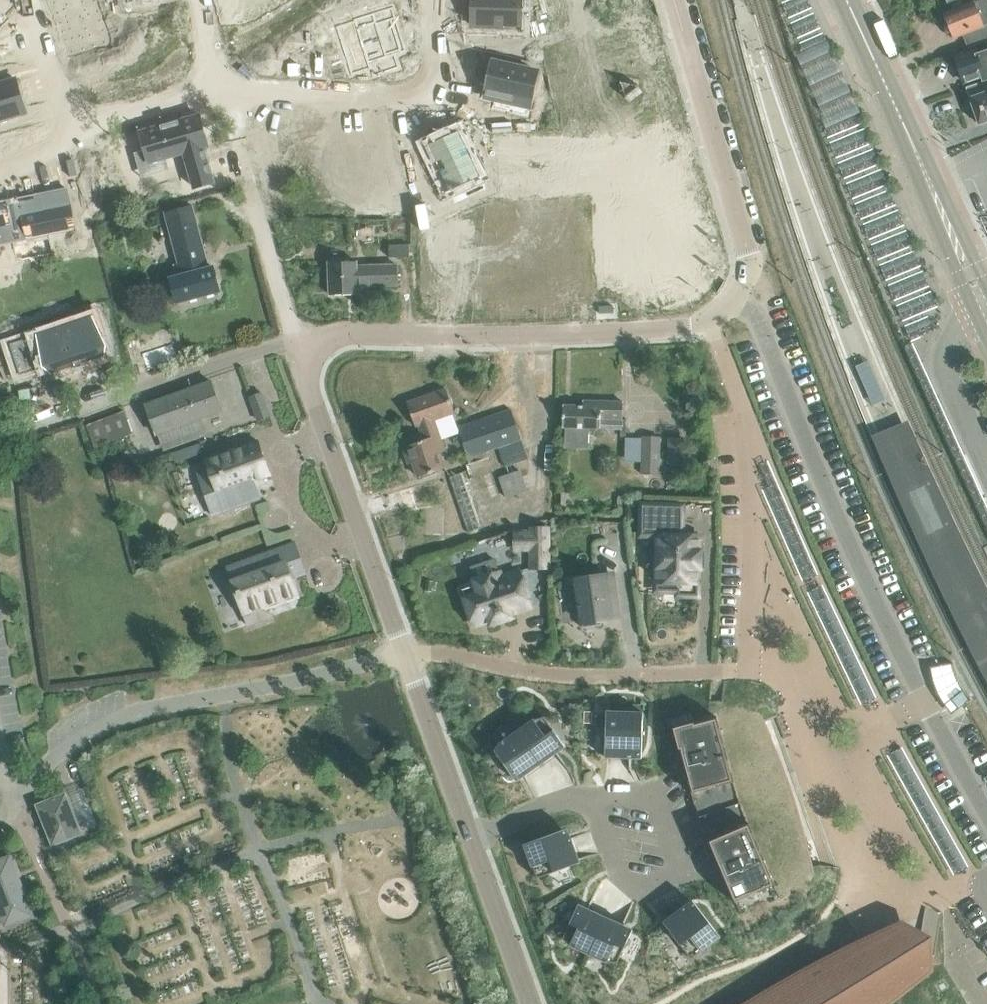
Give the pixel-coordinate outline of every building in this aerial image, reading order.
[(57,10),(63,8),(73,39),(82,36),(82,38),(84,38),(88,37),(105,32),(95,0),(53,0),(57,10)] [(470,25),(501,26),(520,26),(521,10),(521,0),(471,0),(471,12),(470,25)] [(947,19),(946,21),(945,24),(946,26),(946,28),(947,30),(948,31),(950,33),(953,34),(954,38),(968,32),(974,46),(984,42),(986,42),(986,0),(979,0),(967,5),(952,11),(945,14),(947,19)] [(950,4),(952,11),(967,5),(965,0),(961,0),(950,4)] [(923,5),(914,9),(916,15),(926,11),(923,5)] [(392,7),(354,19),(368,63),(406,51),(392,7)] [(975,48),(956,55),(966,82),(980,77),(982,82),(986,80),(986,48),(985,49),(984,52),(977,54),(975,48)] [(489,80),(485,95),(529,105),(531,98),(531,99),(537,72),(492,62),(488,80),(489,80)] [(0,83),(0,121),(26,112),(16,78),(0,83)] [(982,82),(966,88),(969,98),(970,97),(979,123),(986,121),(986,80),(982,82)] [(198,115),(141,131),(146,149),(149,162),(166,157),(184,152),(194,187),(213,181),(203,147),(207,146),(198,115)] [(438,140),(428,145),(436,162),(437,166),(438,166),(449,190),(461,184),(462,184),(480,176),(478,172),(466,147),(459,130),(438,140)] [(913,305),(933,297),(884,171),(864,179),(873,201),(888,241),(884,243),(891,260),(884,263),(893,287),(904,283),(913,305)] [(0,202),(0,238),(47,229),(48,234),(75,228),(67,188),(0,202)] [(180,265),(175,266),(184,300),(220,291),(213,266),(209,267),(193,204),(166,211),(180,265)] [(408,244),(388,245),(389,257),(409,256),(408,244)] [(329,262),(330,295),(358,294),(357,286),(398,285),(397,265),(357,266),(357,261),(329,262)] [(93,315),(61,326),(74,365),(74,367),(82,364),(81,362),(104,355),(91,317),(93,316),(93,315)] [(36,335),(10,344),(20,375),(48,365),(51,372),(74,365),(61,326),(36,334),(36,335)] [(156,434),(158,433),(164,451),(204,437),(198,419),(221,411),(210,381),(146,404),(156,434)] [(446,389),(407,403),(415,425),(419,424),(424,439),(403,447),(409,463),(413,462),(418,477),(444,468),(439,453),(444,451),(433,419),(454,412),(446,389)] [(258,420),(270,415),(261,392),(249,397),(258,420)] [(564,406),(563,426),(565,426),(565,443),(589,443),(589,427),(601,428),(601,418),(623,419),(623,400),(584,399),(584,406),(564,406)] [(504,468),(528,459),(511,410),(457,428),(469,464),(465,465),(486,526),(510,518),(489,458),(487,452),(498,448),(504,468)] [(124,412),(86,426),(94,448),(132,434),(124,412)] [(638,462),(638,437),(622,437),(621,462),(638,462)] [(655,475),(656,437),(639,437),(639,475),(655,475)] [(667,462),(684,462),(684,439),(668,438),(667,462)] [(205,460),(213,482),(202,486),(212,515),(234,508),(233,506),(259,497),(253,480),(270,474),(258,441),(205,460)] [(175,462),(203,453),(200,443),(172,452),(175,462)] [(5,452),(6,460),(15,459),(14,451),(5,452)] [(527,491),(520,470),(498,478),(505,499),(527,491)] [(467,532),(481,527),(463,473),(448,478),(467,532)] [(909,491),(915,506),(927,533),(942,525),(924,485),(909,491)] [(638,501),(637,538),(653,538),(653,548),(647,547),(646,567),(652,568),(652,594),(674,594),(674,598),(701,599),(701,579),(700,579),(700,571),(702,571),(703,547),(701,547),(701,540),(703,540),(703,533),(685,533),(686,501),(638,501)] [(530,528),(531,568),(549,567),(548,527),(530,528)] [(931,542),(945,573),(961,564),(945,534),(931,542)] [(303,565),(294,542),(234,563),(238,579),(231,581),(247,625),(268,617),(264,606),(298,594),(289,570),(303,565)] [(491,623),(511,616),(510,613),(531,606),(519,571),(500,577),(498,572),(474,579),(478,593),(465,597),(474,625),(490,619),(491,623)] [(601,625),(600,619),(616,617),(612,592),(613,591),(611,574),(575,579),(582,627),(601,625)] [(431,590),(433,580),(427,579),(425,589),(431,590)] [(742,705),(673,724),(674,728),(675,733),(676,735),(676,737),(691,793),(698,817),(740,802),(787,786),(785,782),(779,767),(773,752),(770,745),(772,744),(774,743),(771,736),(765,721),(764,720),(761,714),(756,708),(750,705),(742,705)] [(606,757),(608,757),(629,757),(630,757),(631,757),(641,758),(641,754),(643,712),(606,711),(604,756),(606,757)] [(517,730),(540,763),(555,753),(557,752),(565,746),(563,743),(544,716),(534,719),(517,730)] [(525,774),(540,763),(517,730),(501,742),(495,751),(514,778),(516,780),(524,775),(525,774)] [(740,802),(698,817),(714,855),(731,895),(732,896),(734,901),(747,932),(806,893),(811,888),(813,883),(813,876),(813,874),(814,873),(813,868),(813,866),(807,843),(805,844),(803,844),(797,821),(793,805),(788,790),(787,786),(740,802)] [(65,793),(37,805),(52,844),(81,833),(65,793)] [(934,830),(944,818),(932,809),(922,821),(934,830)] [(571,838),(570,837),(567,828),(563,829),(524,843),(537,878),(579,862),(578,859),(578,857),(571,840),(571,838)] [(10,855),(0,859),(0,915),(4,926),(33,915),(10,855)] [(720,936),(695,903),(693,900),(684,906),(683,907),(667,919),(665,920),(663,922),(691,958),(720,936)] [(588,953),(605,917),(589,909),(587,908),(578,904),(576,907),(562,937),(569,944),(588,953)] [(617,963),(631,932),(632,929),(623,925),(621,924),(605,917),(588,953),(607,962),(617,963)] [(772,989),(753,1000),(748,1003),(866,1003),(860,994),(866,990),(872,985),(878,981),(884,976),(883,974),(863,941),(862,941),(848,948),(840,952),(831,957),(823,961),(806,970),(789,980),(772,989)] [(925,990),(902,1003),(934,1003),(925,990)]
